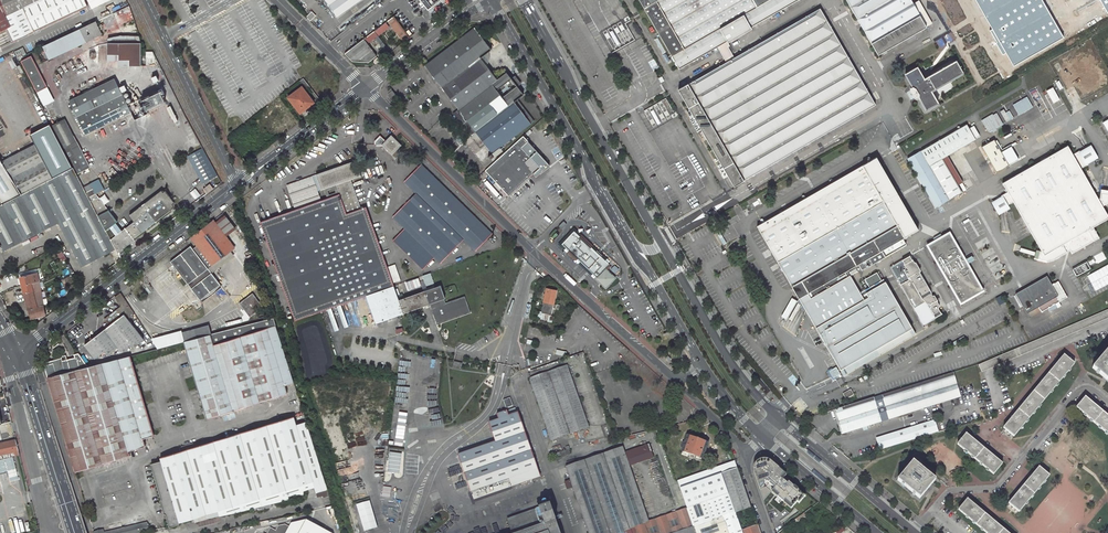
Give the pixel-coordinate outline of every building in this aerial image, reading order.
[(7,17),(11,25),(7,27),(14,40),(87,5),(85,0),(0,0),(0,3),(7,17)] [(338,17),(361,0),(326,0),(338,17)] [(425,6),(426,5),(428,9),(440,0),(420,0),(425,6)] [(676,70),(799,0),(636,0),(676,70)] [(908,0),(845,0),(877,55),(924,28),(929,25),(917,2),(911,5),(908,0)] [(7,27),(11,25),(7,17),(0,3),(0,31),(7,27)] [(819,10),(677,91),(733,186),(874,105),(819,10)] [(316,15),(311,11),(306,17),(310,21),(316,15)] [(409,38),(392,17),(387,21),(404,42),(409,38)] [(49,58),(103,32),(97,20),(43,45),(49,58)] [(381,26),(363,40),(365,44),(373,38),(379,47),(383,45),(376,36),(384,30),(381,26)] [(425,66),(459,110),(506,73),(475,29),(425,66)] [(119,64),(142,64),(141,40),(118,41),(118,36),(107,37),(108,60),(119,59),(119,64)] [(369,64),(376,58),(365,44),(363,40),(347,51),(344,54),(352,62),(369,64)] [(390,54),(385,47),(378,53),(384,59),(390,54)] [(146,52),(148,61),(154,59),(152,51),(146,52)] [(48,86),(32,55),(22,60),(38,91),(48,86)] [(917,67),(905,74),(912,87),(910,89),(910,91),(914,98),(916,99),(918,98),(926,111),(938,104),(931,91),(963,73),(956,61),(924,79),(917,67)] [(524,95),(506,73),(459,110),(492,154),(531,124),(515,102),(524,95)] [(86,134),(133,111),(117,79),(116,77),(109,81),(108,79),(105,80),(106,82),(70,100),(86,134)] [(307,85),(302,78),(299,81),(304,88),(307,85)] [(289,98),(301,113),(308,107),(307,105),(313,101),(302,87),(289,98)] [(388,96),(392,100),(396,97),(392,91),(388,94),(388,96)] [(1033,107),(1026,96),(1012,104),(1019,115),(1033,107)] [(165,101),(171,112),(176,110),(170,99),(165,101)] [(157,106),(164,121),(173,117),(171,112),(165,101),(157,106)] [(1008,110),(1001,112),(1004,121),(1011,119),(1008,110)] [(992,130),(1003,124),(996,113),(993,115),(992,114),(981,120),(988,131),(991,129),(992,130)] [(52,124),(64,147),(65,146),(78,172),(89,167),(78,145),(79,145),(65,117),(52,124)] [(0,145),(0,155),(22,192),(72,166),(73,166),(64,147),(52,124),(50,120),(0,145)] [(966,124),(975,139),(981,135),(973,120),(966,124)] [(957,185),(942,158),(947,155),(954,151),(974,139),(966,124),(937,141),(935,138),(922,145),(924,149),(908,158),(922,183),(938,210),(949,203),(947,199),(961,192),(957,185)] [(1084,148),(1079,150),(1087,163),(1098,157),(1091,144),(1088,145),(1081,130),(1075,133),(1084,148)] [(401,145),(391,135),(382,145),(392,155),(401,145)] [(549,165),(523,136),(485,170),(508,196),(533,174),(536,176),(549,165)] [(981,146),(989,160),(996,171),(1009,164),(994,139),(981,146)] [(1002,182),(1007,191),(1001,194),(1001,195),(1007,205),(1013,201),(1039,248),(1035,250),(1015,243),(1013,251),(1046,260),(1054,258),(1069,249),(1072,252),(1094,239),(1088,228),(1107,217),(1107,216),(1103,206),(1107,203),(1107,202),(1107,168),(1103,166),(1101,189),(1099,189),(1098,197),(1080,168),(1087,164),(1087,163),(1079,150),(1072,154),(1067,145),(1002,182)] [(22,192),(0,155),(0,203),(22,192)] [(947,155),(942,158),(957,185),(962,182),(947,155)] [(871,160),(757,226),(758,228),(790,286),(795,295),(782,318),(786,320),(783,327),(796,336),(806,312),(844,375),(862,364),(861,361),(859,358),(913,326),(886,280),(867,291),(868,292),(864,294),(863,295),(861,292),(851,274),(860,270),(904,244),(901,238),(918,228),(900,196),(876,156),(871,160)] [(296,209),(262,221),(296,319),(366,294),(390,286),(363,207),(358,209),(348,180),(362,175),(357,159),(317,173),(322,188),(337,183),(341,193),(322,200),(321,196),(295,205),(296,209)] [(493,233),(421,164),(403,182),(416,194),(393,218),(405,230),(393,241),(423,270),(434,259),(440,264),(464,240),(475,252),(493,233)] [(72,166),(22,192),(0,203),(0,246),(1,245),(3,249),(59,220),(73,247),(82,264),(113,248),(119,260),(121,259),(106,230),(105,230),(72,166)] [(288,184),(291,193),(317,184),(314,175),(288,184)] [(206,193),(213,188),(210,184),(203,189),(206,193)] [(291,193),(292,196),(318,187),(317,184),(291,193)] [(318,187),(292,196),(294,203),(321,194),(318,187)] [(88,196),(106,230),(111,239),(122,230),(116,222),(118,221),(97,194),(94,188),(87,192),(89,195),(88,196)] [(135,237),(171,210),(170,209),(175,205),(175,201),(166,190),(162,190),(130,214),(135,221),(122,230),(111,239),(118,252),(136,239),(135,237)] [(294,203),(295,205),(321,196),(321,194),(294,203)] [(1007,205),(1001,195),(998,197),(991,201),(998,215),(1000,214),(1002,232),(1010,233),(1006,209),(1008,208),(1007,205)] [(235,228),(224,214),(214,221),(225,236),(235,228)] [(207,268),(234,247),(225,236),(214,221),(212,219),(190,236),(197,245),(192,248),(190,245),(170,260),(182,276),(187,282),(199,299),(220,284),(211,273),(207,268)] [(564,247),(588,269),(600,256),(577,234),(576,235),(572,231),(568,234),(567,233),(565,234),(567,236),(561,242),(565,246),(564,247)] [(927,245),(960,303),(969,298),(982,291),(960,252),(949,233),(939,238),(927,245)] [(211,273),(238,253),(234,247),(207,268),(211,273)] [(894,274),(923,324),(942,314),(941,312),(940,312),(938,308),(939,306),(936,301),(937,300),(934,295),(931,295),(931,293),(919,271),(920,270),(916,262),(914,262),(912,259),(909,255),(890,266),(894,274)] [(1107,284),(1107,264),(1086,276),(1095,291),(1107,284)] [(394,282),(399,281),(395,265),(390,266),(394,282)] [(604,268),(595,278),(605,287),(614,277),(604,268)] [(43,303),(37,271),(20,275),(28,307),(43,303)] [(878,271),(866,278),(870,286),(882,279),(878,271)] [(428,273),(420,276),(424,286),(432,283),(428,273)] [(178,279),(183,285),(187,282),(182,276),(178,279)] [(415,278),(403,282),(405,290),(418,286),(415,278)] [(1035,316),(1067,297),(1057,280),(1056,278),(1044,284),(1041,278),(1014,294),(1022,307),(1023,309),(1029,306),(1035,316)] [(396,301),(390,286),(366,294),(376,323),(427,304),(435,326),(468,313),(463,296),(444,303),(442,299),(443,298),(439,285),(423,291),(396,301)] [(547,306),(552,307),(553,301),(555,291),(545,289),(543,299),(548,300),(547,306)] [(112,324),(87,343),(97,357),(107,349),(110,354),(120,347),(123,350),(133,343),(136,347),(146,339),(130,318),(135,314),(120,294),(115,298),(121,307),(107,317),(112,324)] [(263,306),(252,294),(240,304),(250,317),(263,306)] [(45,313),(43,303),(28,307),(31,317),(45,313)] [(326,309),(333,331),(357,323),(354,314),(351,315),(349,310),(342,312),(339,305),(326,309)] [(244,406),(287,393),(285,387),(285,386),(295,384),(274,317),(211,334),(184,341),(208,418),(222,413),(223,414),(232,411),(232,410),(234,409),(235,410),(245,407),(244,406)] [(211,334),(208,324),(153,338),(160,347),(184,341),(211,334)] [(913,326),(859,358),(861,361),(862,364),(917,332),(913,326)] [(1107,347),(1105,351),(1103,353),(1091,368),(1102,378),(1107,382),(1107,347)] [(62,358),(45,362),(44,365),(48,377),(87,366),(78,354),(74,355),(74,357),(67,359),(66,355),(61,356),(62,358)] [(62,426),(76,473),(130,456),(128,450),(144,445),(144,443),(143,439),(155,435),(130,355),(87,366),(48,377),(49,380),(50,384),(58,412),(60,419),(62,426)] [(1013,435),(1073,364),(1062,356),(1058,361),(1056,360),(1053,364),(1055,365),(1045,377),(1043,375),(1040,379),(1042,380),(1027,398),(1025,397),(1022,400),(1024,402),(1014,413),(1012,412),(1009,416),(1011,417),(1003,427),(1013,435)] [(840,374),(835,367),(828,371),(832,378),(840,374)] [(566,368),(529,381),(532,389),(569,376),(566,368)] [(952,372),(881,395),(888,419),(960,397),(952,372)] [(569,376),(532,389),(550,442),(587,430),(569,376)] [(845,400),(853,395),(850,390),(842,394),(845,400)] [(1098,408),(1099,407),(1096,404),(1095,405),(1084,396),(1075,407),(1107,435),(1107,416),(1098,408)] [(841,434),(880,422),(872,397),(833,409),(840,434),(841,434)] [(0,410),(0,423),(9,422),(8,409),(0,410)] [(488,425),(494,444),(458,457),(471,492),(506,479),(508,479),(510,487),(539,477),(517,415),(507,418),(505,412),(495,416),(497,421),(488,425)] [(167,455),(160,457),(161,459),(162,461),(151,464),(170,526),(181,524),(181,522),(195,518),(196,522),(206,519),(253,507),(272,503),(304,495),(305,484),(313,481),(317,492),(327,490),(328,490),(307,422),(297,425),(294,416),(167,455)] [(933,420),(877,438),(881,449),(937,432),(933,420)] [(658,436),(666,434),(664,427),(656,429),(658,436)] [(959,444),(995,474),(1003,463),(996,457),(997,456),(994,453),(993,455),(981,445),(982,443),(979,441),(978,442),(967,433),(959,444)] [(687,437),(681,451),(682,451),(688,453),(696,456),(702,458),(707,444),(701,442),(693,439),(687,437)] [(0,443),(0,455),(13,452),(10,441),(0,443)] [(653,458),(647,443),(623,452),(628,467),(653,458)] [(648,522),(628,467),(623,452),(621,448),(565,468),(588,532),(760,532),(757,524),(740,530),(734,512),(751,506),(737,467),(679,488),(686,509),(648,522)] [(821,461),(809,450),(807,453),(819,463),(821,461)] [(398,473),(401,453),(389,451),(386,471),(398,473)] [(764,500),(771,491),(791,509),(797,502),(799,503),(806,495),(784,477),(786,474),(770,459),(766,458),(762,458),(759,459),(757,461),(755,463),(754,467),(754,470),(755,474),(764,500)] [(936,480),(914,461),(898,480),(920,499),(936,480)] [(1029,478),(1019,490),(1017,488),(1015,492),(1016,493),(1008,503),(1018,512),(1049,475),(1038,467),(1032,474),(1030,473),(1027,476),(1029,478)] [(826,480),(814,470),(812,473),(824,483),(826,480)] [(506,479),(471,492),(474,499),(510,487),(508,479),(506,479)] [(500,501),(502,508),(530,498),(528,491),(500,501)] [(995,522),(996,520),(993,517),(991,519),(980,509),(981,508),(978,505),(977,506),(967,498),(958,509),(987,532),(1009,532),(995,522)] [(360,532),(389,532),(383,505),(379,506),(378,501),(354,506),(360,532)] [(499,502),(460,515),(464,526),(503,513),(499,502)] [(254,511),(273,507),(272,503),(253,507),(254,511)] [(549,505),(507,520),(511,532),(559,532),(549,505)] [(787,532),(807,518),(804,513),(785,527),(784,528),(787,532)] [(310,521),(295,525),(293,529),(289,526),(282,528),(280,532),(274,530),(272,532),(327,532),(310,521)] [(150,531),(147,522),(114,530),(114,532),(143,532),(150,531)]
